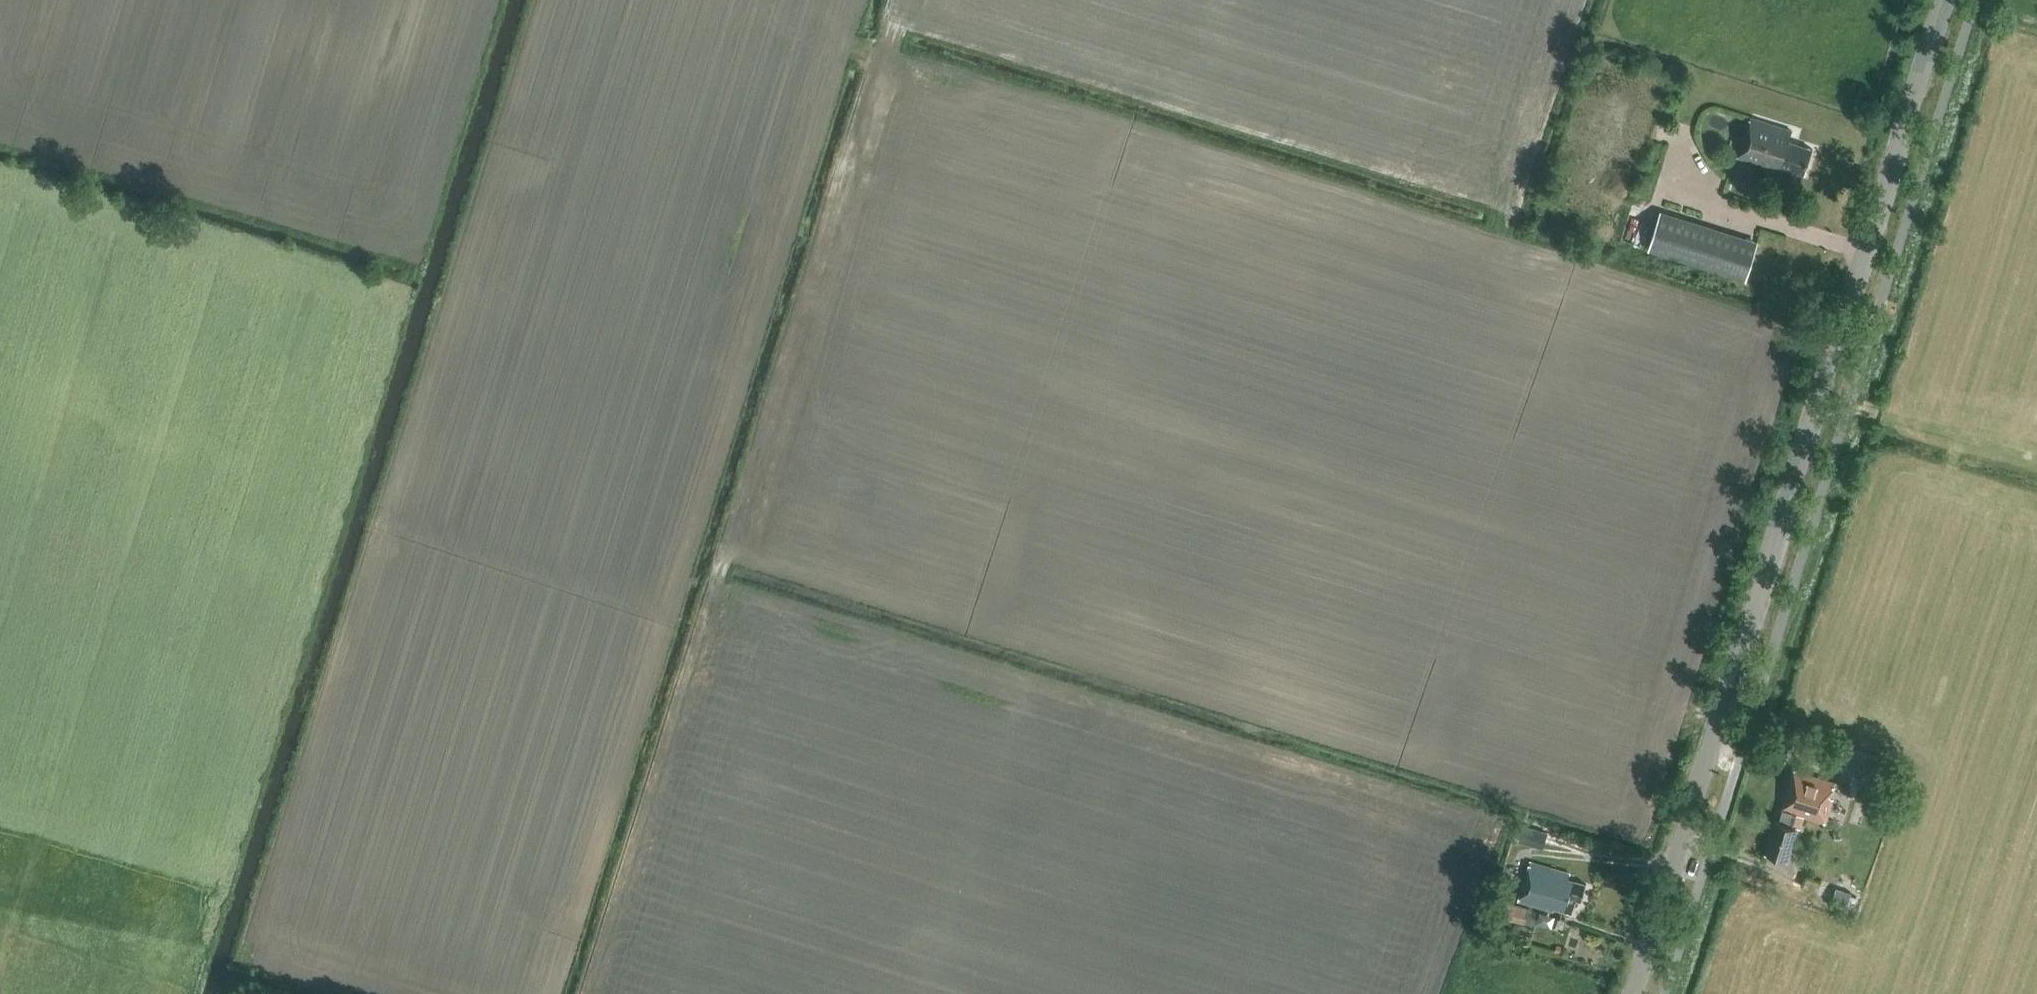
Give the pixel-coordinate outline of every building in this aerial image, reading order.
[(1804,173),(1812,149),(1788,141),(1791,131),(1750,118),(1737,158),(1778,171),(1779,168),(1792,172),(1793,170),(1804,173)] [(1745,279),(1756,247),(1658,214),(1648,247),(1745,279)] [(1825,822),(1832,798),(1830,797),(1835,783),(1794,770),(1782,809),(1783,809),(1779,821),(1776,820),(1766,853),(1787,860),(1801,814),(1825,822)] [(1569,873),(1529,862),(1518,901),(1552,911),(1553,908),(1571,913),(1575,899),(1581,901),(1586,884),(1567,879),(1569,873)] [(1524,922),(1528,906),(1502,899),(1497,915),(1524,922)] [(1557,946),(1554,953),(1561,956),(1564,948),(1557,946)]
